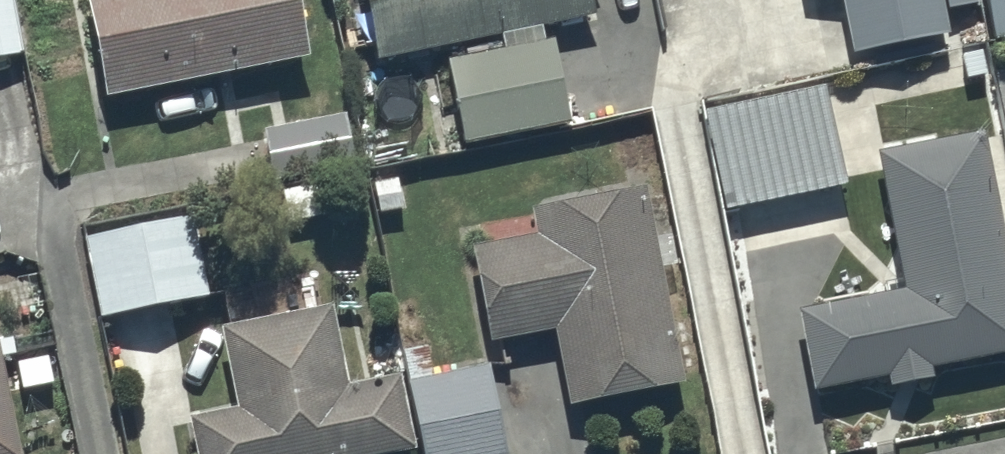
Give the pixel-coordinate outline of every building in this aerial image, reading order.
[(10,0),(0,0),(0,66),(21,62),(10,0)] [(298,0),(84,0),(104,106),(311,68),(298,0)] [(505,54),(544,47),(541,33),(595,22),(591,0),(362,0),(376,70),(503,45),(505,54)] [(809,14),(839,8),(852,71),(958,48),(948,0),(806,0),(809,14)] [(997,48),(1004,46),(1004,0),(985,0),(997,48)] [(571,131),(554,47),(450,68),(466,152),(571,131)] [(993,81),(1004,141),(1004,79),(993,81)] [(846,193),(825,92),(703,118),(724,218),(846,193)] [(357,170),(345,121),(263,138),(274,188),(357,170)] [(983,139),(878,160),(905,295),(869,302),(860,261),(813,271),(822,311),(797,316),(813,399),(888,384),(891,396),(934,387),(932,376),(1004,362),(1004,250),(983,139)] [(686,393),(643,195),(533,215),(538,242),(469,255),(486,349),(557,337),(571,414),(686,393)] [(198,255),(191,227),(86,249),(101,325),(210,304),(202,269),(213,266),(210,252),(198,255)] [(222,290),(229,333),(219,335),(234,417),(186,424),(192,453),(417,453),(402,382),(349,392),(333,312),(325,314),(316,271),(222,290)] [(0,355),(0,453),(20,453),(0,355)] [(408,387),(422,453),(505,453),(487,372),(408,387)]
